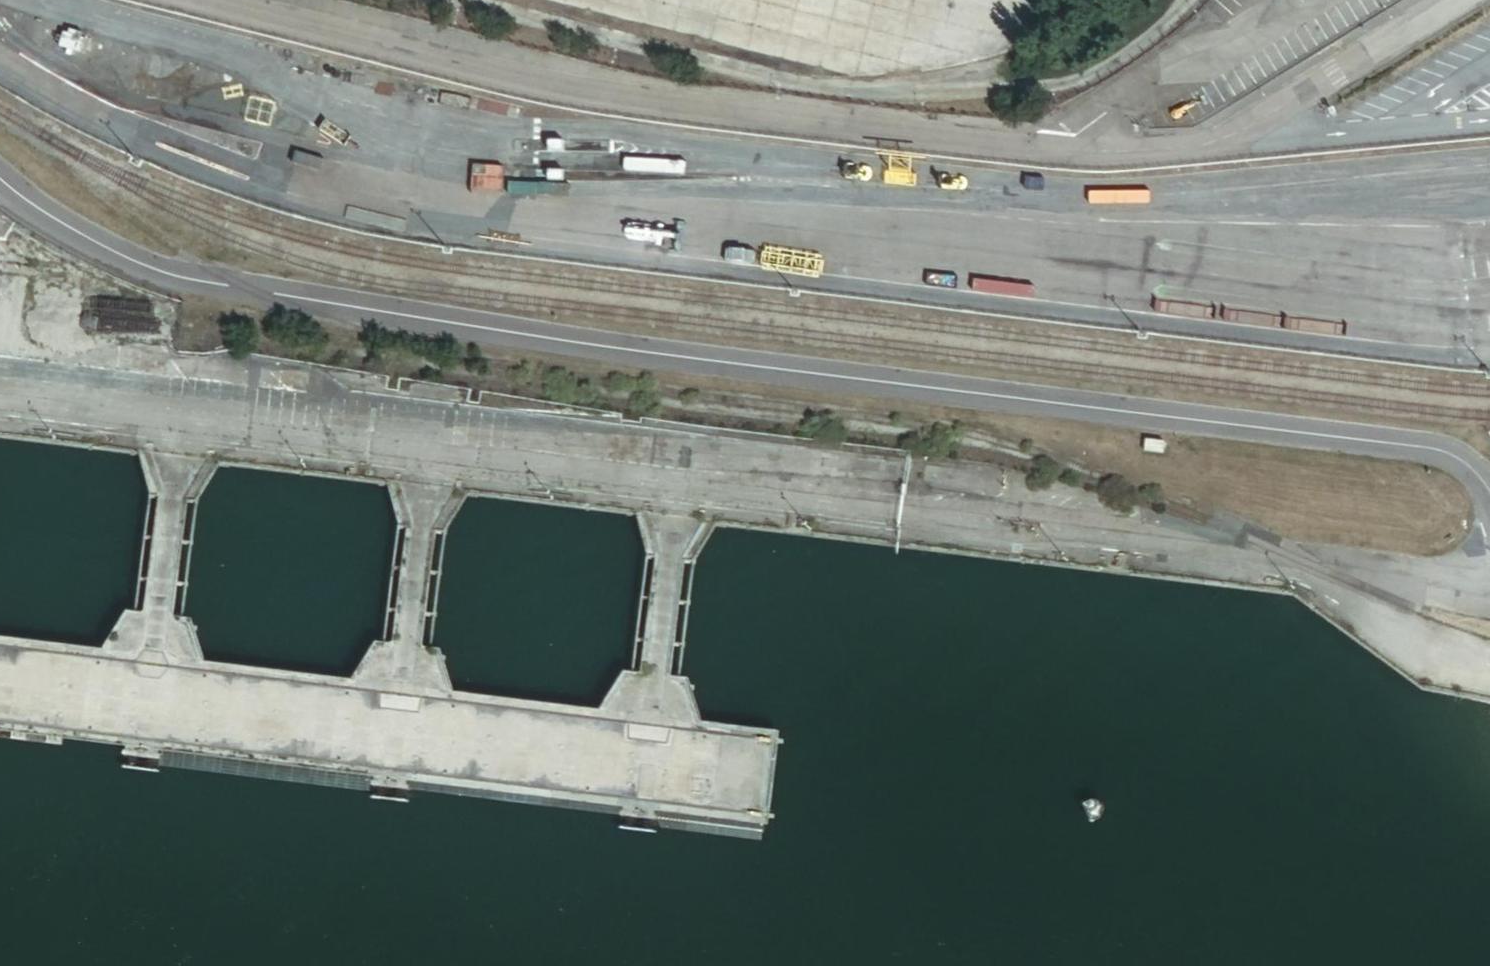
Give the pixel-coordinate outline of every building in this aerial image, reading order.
[(1164,442),(1145,440),(1144,453),(1163,455),(1164,442)]
